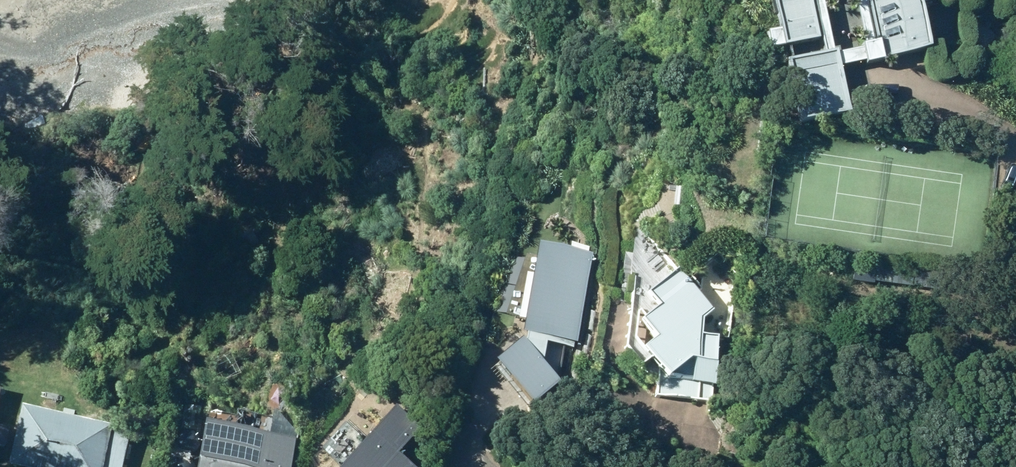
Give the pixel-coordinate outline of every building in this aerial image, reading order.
[(781,25),(767,28),(771,44),(816,34),(820,49),(786,56),(793,87),(844,76),(838,48),(835,49),(824,0),(776,0),(781,25)] [(867,26),(903,17),(906,29),(926,25),(921,0),(861,0),(867,26)] [(717,333),(701,331),(703,317),(711,312),(640,224),(627,346),(641,363),(652,355),(659,364),(656,393),(710,400),(717,333)] [(591,257),(536,247),(519,336),(574,346),(591,257)] [(892,271),(904,273),(905,265),(894,264),(892,271)] [(517,342),(492,362),(529,409),(554,389),(517,342)] [(20,403),(6,462),(26,466),(120,466),(127,435),(108,430),(109,424),(20,403)] [(340,466),(412,466),(401,458),(417,439),(386,412),(340,466)] [(298,443),(206,423),(197,466),(293,466),(298,443)]
